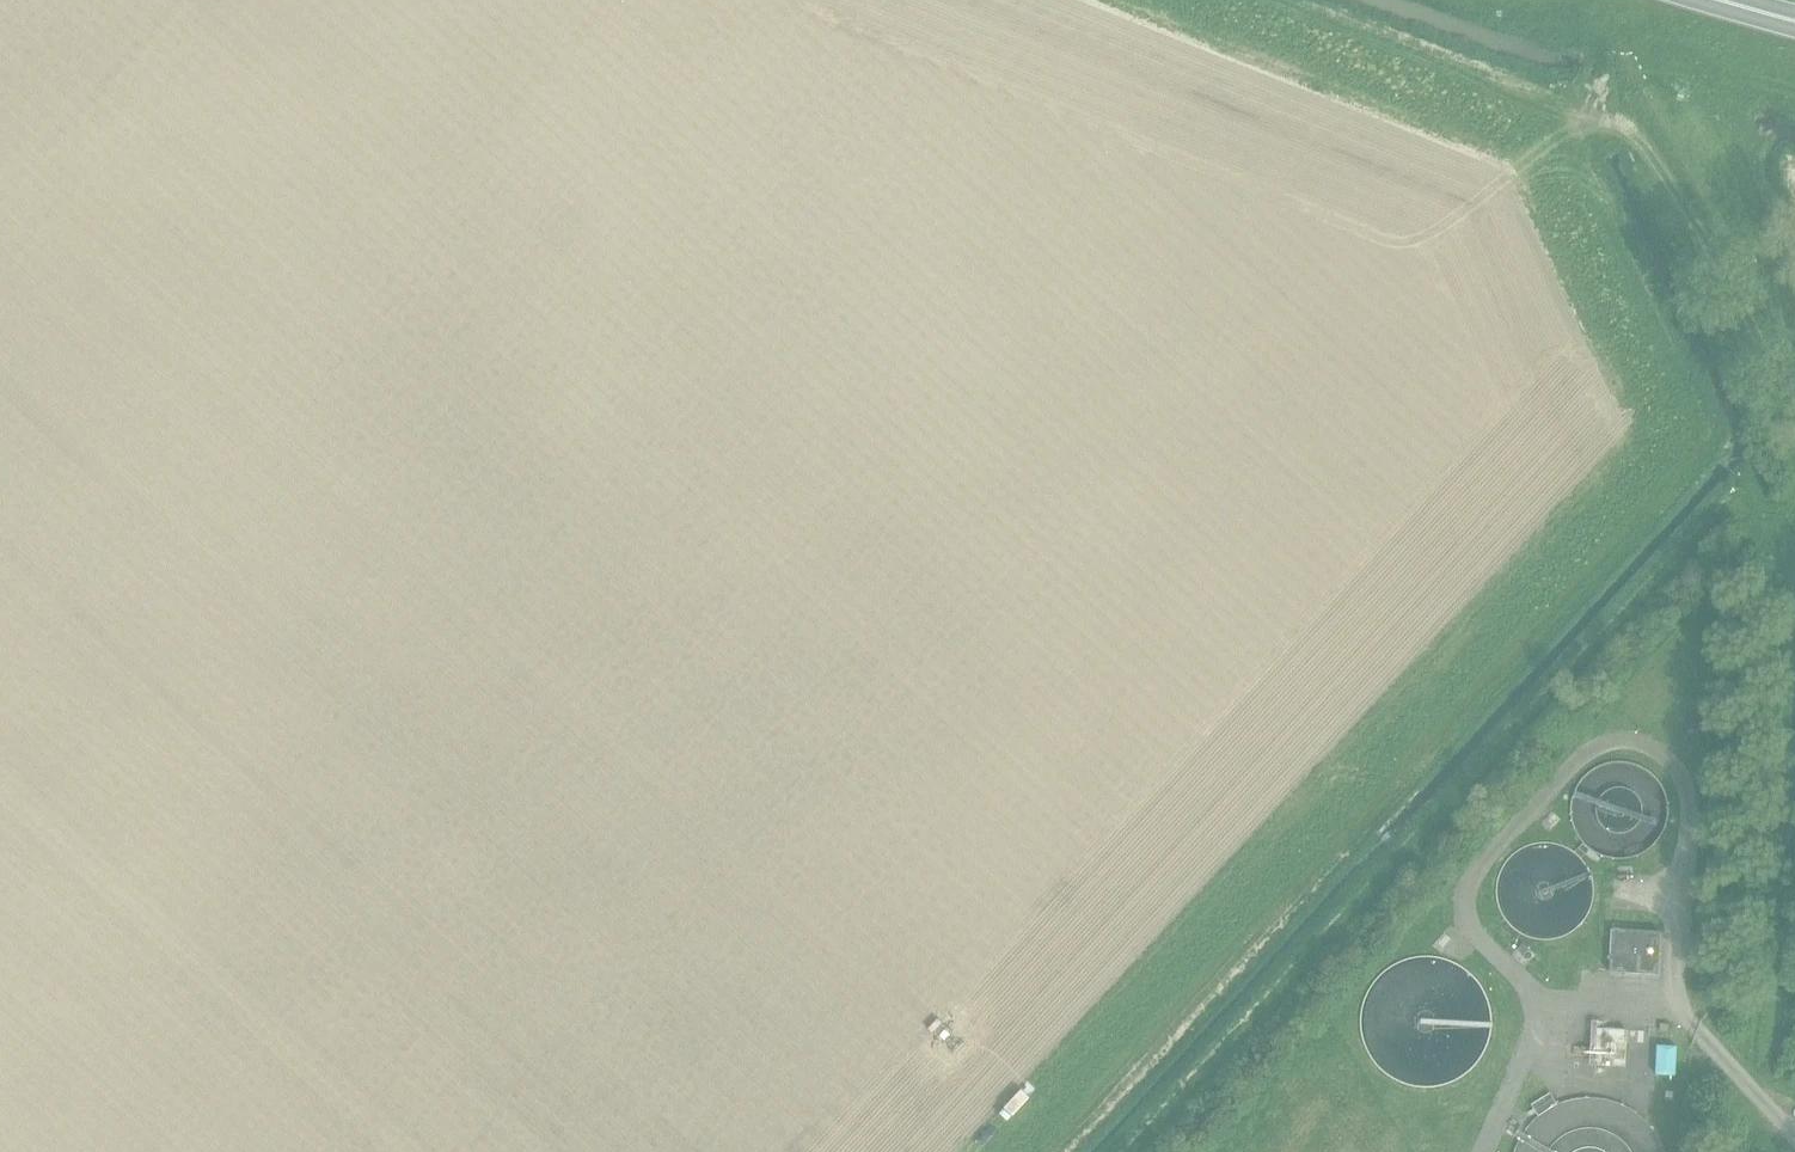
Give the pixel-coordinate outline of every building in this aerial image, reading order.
[(1658,931),(1610,929),(1608,971),(1656,973),(1658,931)] [(1676,978),(1675,989),(1691,990),(1690,976),(1676,978)] [(1591,1020),(1588,1063),(1624,1065),(1626,1029),(1596,1027),(1597,1020),(1591,1020)] [(1656,1044),(1654,1073),(1674,1075),(1676,1045),(1656,1044)]
